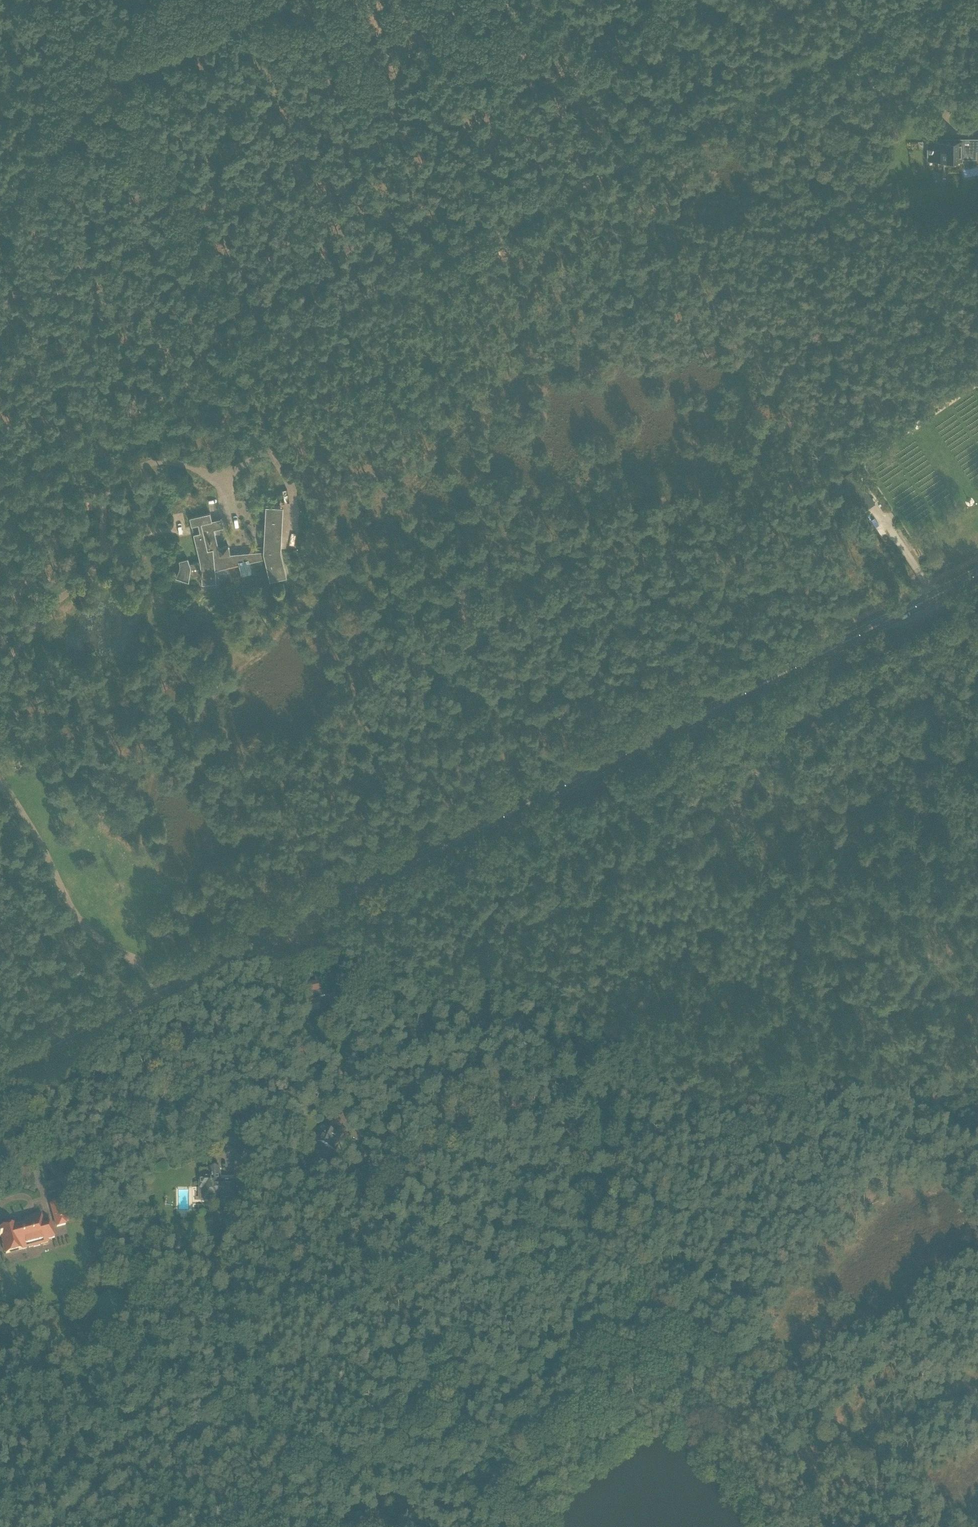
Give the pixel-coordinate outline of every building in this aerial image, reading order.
[(932,149),(928,149),(928,150),(928,160),(960,160),(960,151),(962,151),(962,150),(977,150),(977,139),(959,139),(959,141),(930,141),(930,142),(932,142),(932,149)] [(923,422),(918,414),(909,419),(915,428),(923,422)] [(179,569),(176,576),(189,580),(189,575),(190,569),(201,568),(202,575),(202,584),(217,583),(215,570),(239,564),(242,574),(253,572),(250,562),(266,559),(270,579),(284,576),(278,550),(279,533),(280,506),(270,505),(266,505),(265,533),(264,551),(230,555),(228,546),(220,547),(218,548),(214,530),(212,521),(212,520),(211,513),(191,517),(192,526),(199,525),(201,532),(194,534),(200,561),(192,563),(189,564),(188,559),(179,561),(180,563),(180,564),(180,566),(180,567),(179,569)] [(309,984),(310,987),(304,988),(307,1000),(306,1000),(308,1006),(320,1003),(319,997),(325,996),(324,990),(329,989),(325,975),(316,978),(317,982),(309,984)] [(338,1032),(346,1028),(344,1023),(335,1027),(338,1032)] [(301,1038),(294,1040),(297,1047),(303,1045),(301,1038)] [(306,1066),(315,1060),(305,1047),(297,1053),(306,1066)] [(88,1146),(101,1151),(106,1139),(93,1134),(88,1146)] [(219,1169),(210,1170),(210,1179),(200,1179),(200,1188),(204,1188),(204,1196),(219,1196),(219,1195),(232,1195),(232,1184),(219,1185),(219,1169)] [(49,1204),(56,1228),(67,1225),(66,1223),(69,1222),(67,1214),(66,1214),(65,1209),(63,1199),(51,1202),(51,1203),(49,1204)] [(43,1225),(40,1215),(24,1220),(25,1225),(16,1228),(15,1225),(0,1229),(0,1235),(0,1237),(1,1236),(6,1253),(22,1249),(21,1246),(40,1241),(41,1244),(48,1242),(47,1240),(55,1238),(51,1223),(43,1225)]
